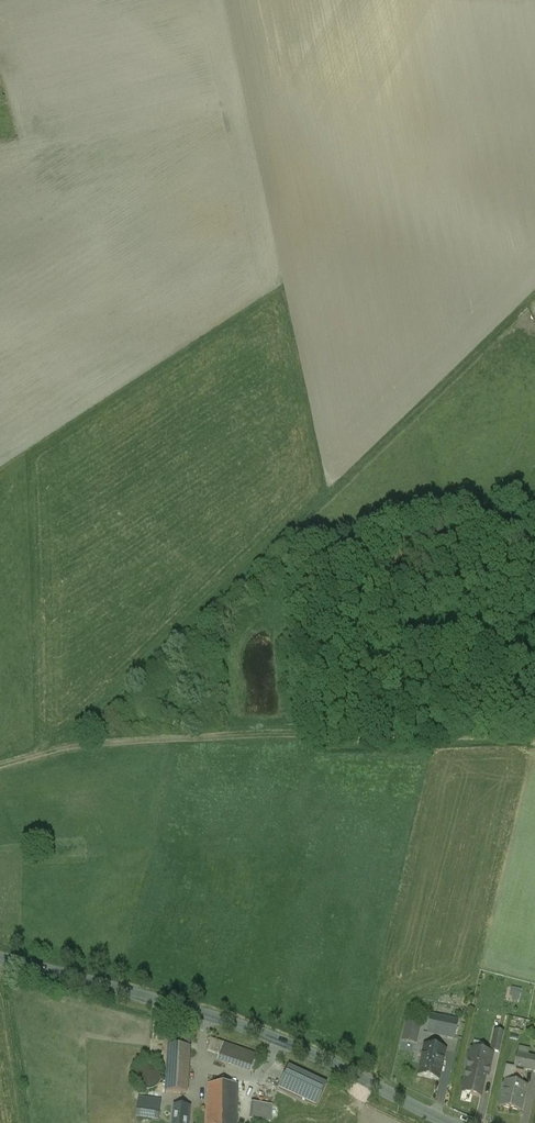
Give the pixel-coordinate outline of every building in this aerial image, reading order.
[(520,1002),(523,989),(513,986),(510,999),(520,1002)] [(451,1020),(432,1016),(428,1033),(448,1037),(450,1025),(451,1020)] [(420,1026),(407,1024),(405,1029),(419,1032),(420,1026)] [(450,1025),(448,1037),(455,1039),(457,1027),(450,1025)] [(419,1032),(405,1029),(403,1040),(417,1043),(419,1032)] [(504,1033),(496,1031),(491,1051),(500,1053),(504,1033)] [(191,1033),(170,1032),(169,1046),(190,1048),(191,1033)] [(224,1043),(212,1039),(208,1051),(220,1055),(224,1043)] [(231,1045),(224,1043),(220,1055),(218,1060),(225,1062),(226,1060),(231,1045)] [(252,1053),(231,1045),(226,1060),(247,1067),(252,1053)] [(190,1048),(169,1046),(168,1059),(166,1093),(187,1094),(190,1048)] [(445,1051),(425,1046),(419,1075),(439,1080),(439,1079),(445,1051)] [(481,1053),(472,1051),(471,1054),(469,1056),(468,1059),(470,1061),(467,1071),(486,1075),(486,1076),(488,1076),(493,1054),(481,1052),(481,1053)] [(252,1053),(247,1067),(252,1069),(257,1055),(252,1053)] [(528,1058),(517,1055),(515,1068),(516,1068),(512,1083),(506,1082),(500,1108),(520,1112),(526,1086),(522,1085),(525,1070),(528,1058)] [(528,1058),(525,1070),(534,1072),(534,1059),(528,1058)] [(146,1089),(150,1089),(154,1089),(157,1087),(160,1083),(162,1080),(162,1076),(161,1072),(159,1068),(156,1065),(153,1064),(148,1063),(144,1064),(141,1066),(138,1069),(136,1073),(136,1077),(137,1081),(139,1085),(142,1087),(146,1089)] [(327,1084),(290,1066),(279,1088),(308,1102),(317,1106),(327,1084)] [(486,1075),(467,1071),(465,1080),(463,1082),(462,1085),(464,1087),(463,1091),(471,1093),(471,1094),(481,1097),(486,1076),(486,1075)] [(209,1084),(208,1122),(237,1122),(238,1085),(209,1084)] [(166,1102),(155,1101),(154,1109),(159,1109),(159,1110),(164,1111),(166,1102)] [(272,1106),(254,1104),(252,1120),(270,1122),(272,1106)] [(154,1109),(139,1106),(137,1116),(158,1119),(159,1110),(159,1109),(154,1109)] [(176,1107),(174,1122),(187,1122),(189,1108),(176,1107)]
